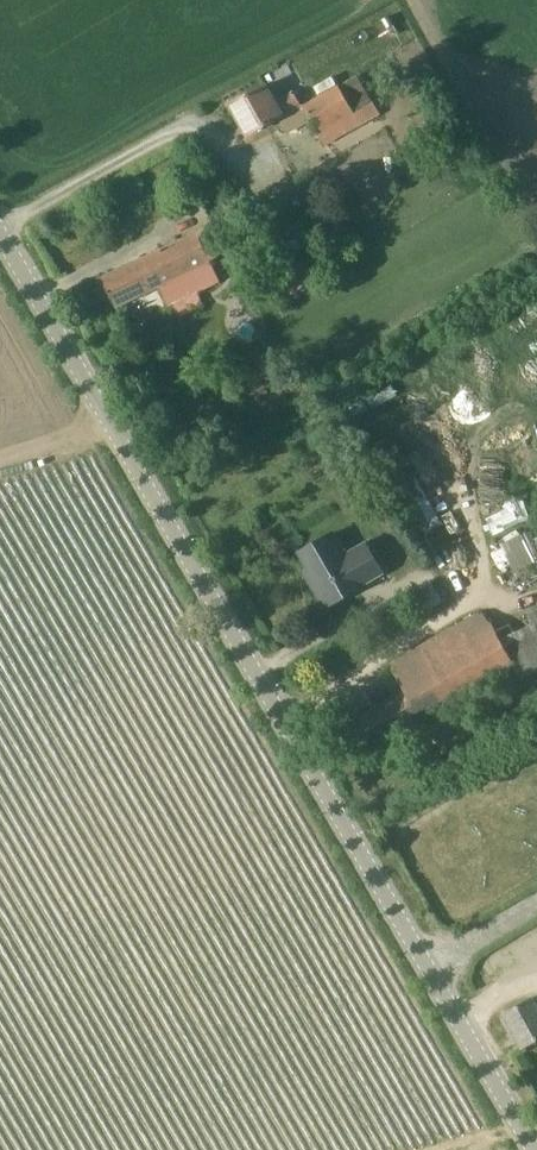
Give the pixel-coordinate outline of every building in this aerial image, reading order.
[(359,79),(305,110),(302,105),(303,104),(296,93),(296,94),(293,89),(274,101),(266,85),(230,105),(247,135),(282,116),(290,131),(310,119),(320,135),(374,104),(359,79)] [(213,224),(159,250),(102,278),(117,308),(159,287),(168,305),(219,280),(210,260),(226,252),(213,224)] [(493,530),(529,517),(523,500),(486,513),(493,530)] [(516,570),(536,557),(536,554),(520,526),(497,540),(516,570)] [(383,575),(367,547),(347,559),(333,536),(301,555),(310,571),(306,574),(327,610),(360,591),(354,581),(365,574),(370,582),(383,575)] [(525,607),(533,622),(516,630),(527,652),(536,647),(536,601),(525,607)] [(392,669),(406,694),(422,723),(513,672),(490,631),(483,619),(392,669)] [(361,757),(422,723),(406,694),(345,728),(361,757)] [(532,998),(503,1014),(523,1048),(536,1040),(536,1006),(532,998)]
